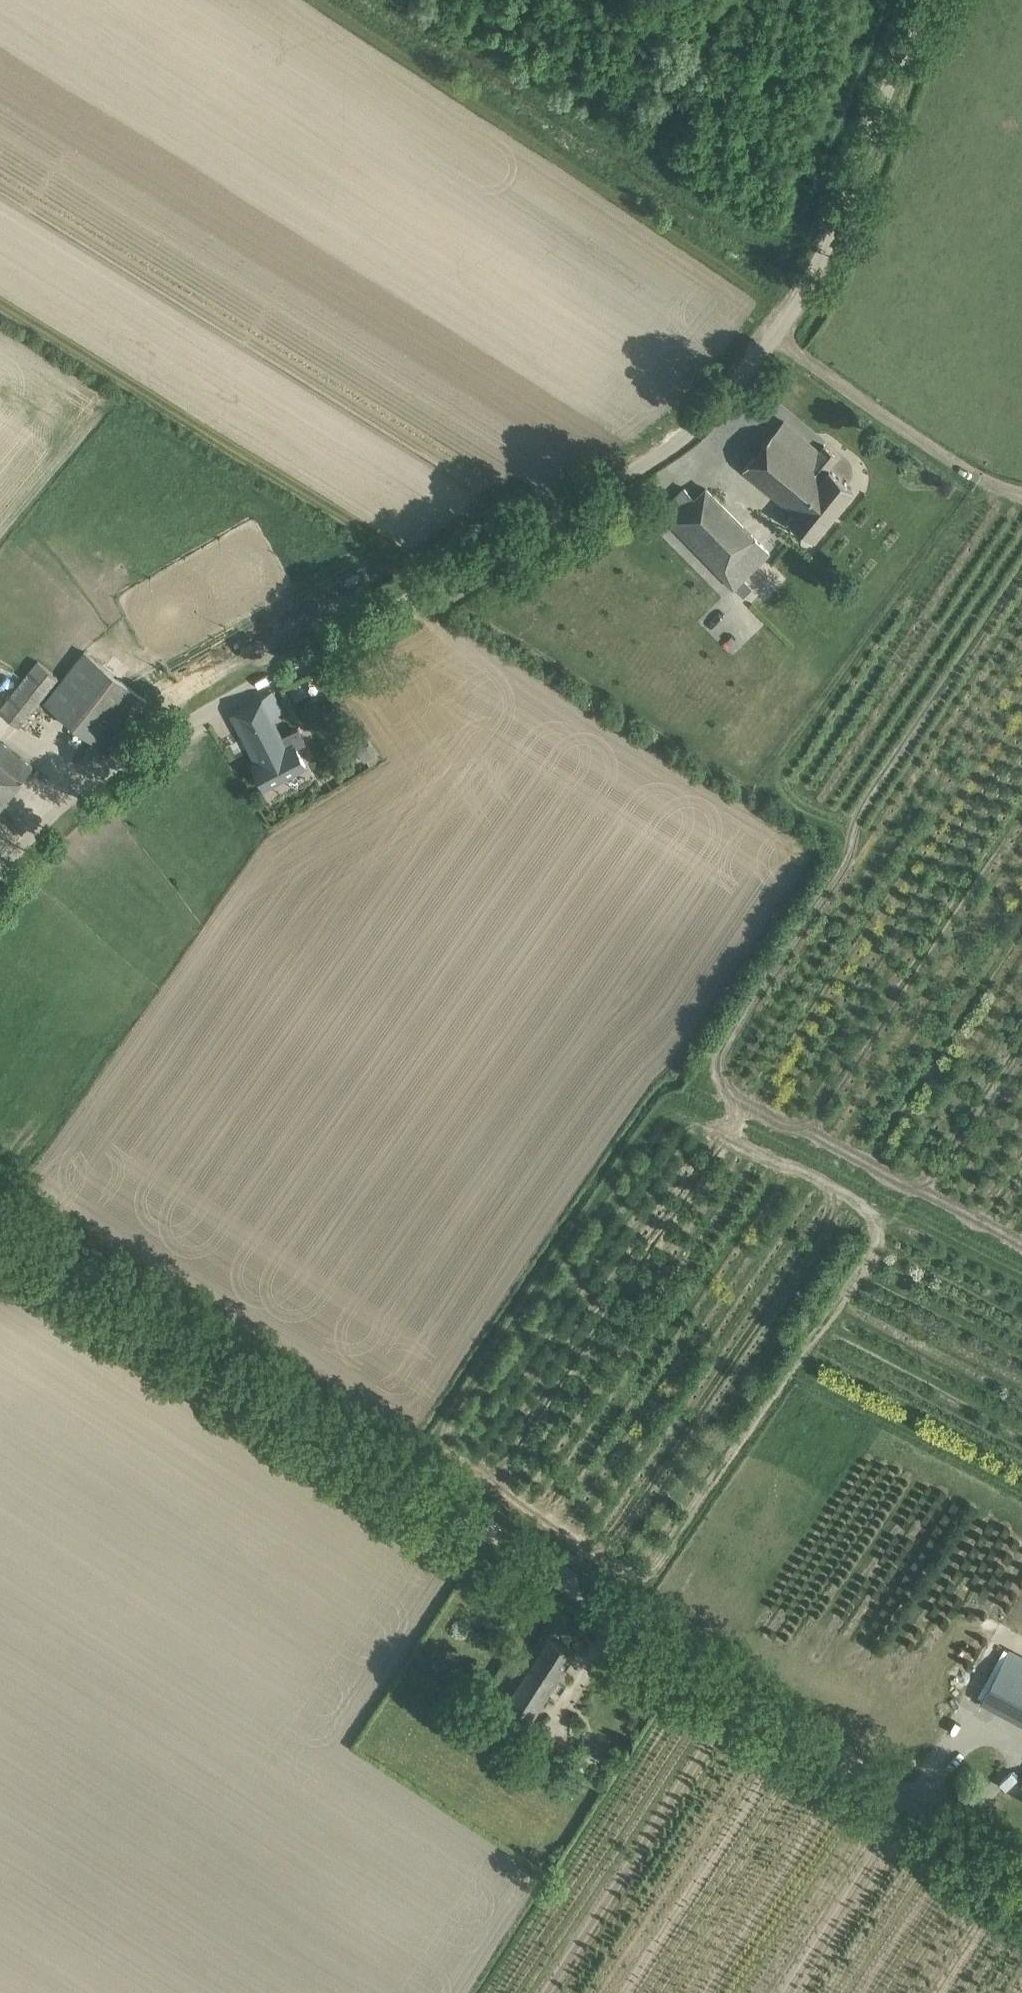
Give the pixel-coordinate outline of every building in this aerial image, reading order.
[(820,451),(782,420),(768,439),(743,468),(794,510),(787,518),(811,538),(853,487),(829,467),(838,457),(824,445),(820,451)] [(755,537),(706,488),(696,499),(685,488),(661,512),(734,588),(769,553),(754,538),(755,537)] [(147,700),(132,687),(84,650),(45,701),(108,750),(147,700)] [(57,675),(38,660),(0,709),(0,711),(18,725),(57,675)] [(282,710),(273,693),(272,691),(237,710),(244,725),(240,727),(258,762),(253,766),(263,786),(306,764),(296,745),(304,741),(298,728),(280,737),(270,715),(282,710)] [(17,752),(0,739),(0,740),(0,806),(33,765),(17,752)] [(527,1724),(565,1666),(576,1649),(545,1630),(525,1661),(510,1651),(482,1695),(487,1698),(479,1711),(502,1726),(510,1713),(527,1724)] [(981,1699),(1021,1722),(1021,1657),(1009,1649),(981,1699)]
